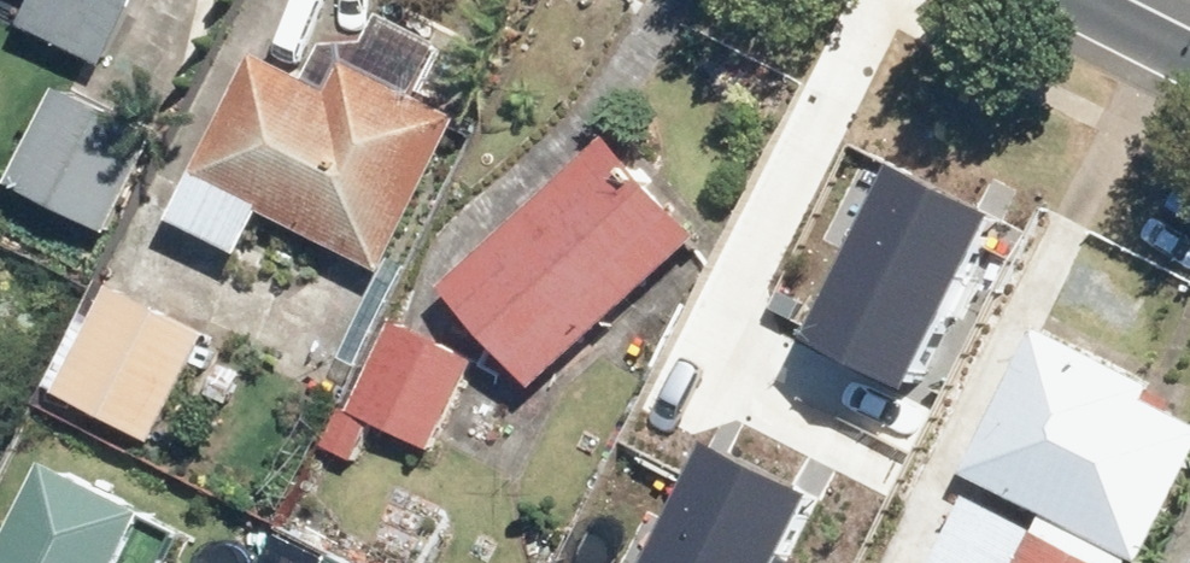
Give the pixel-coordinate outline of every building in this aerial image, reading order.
[(29,33),(112,73),(148,0),(45,0),(29,33)] [(273,54),(185,217),(250,252),(274,208),(388,269),(466,123),(348,60),(334,86),(273,54)] [(19,186),(112,233),(158,145),(65,97),(19,186)] [(460,289),(546,383),(707,236),(621,142),(460,289)] [(906,165),(822,342),(925,390),(1009,213),(906,165)] [(112,285),(66,396),(164,437),(210,325),(112,285)] [(398,322),(357,410),(441,449),(482,361),(398,322)] [(980,472),(1145,553),(1189,462),(1189,395),(1052,327),(980,472)] [(659,562),(804,562),(834,494),(713,441),(659,562)] [(173,509),(77,465),(31,562),(148,562),(173,509)] [(1043,534),(1027,562),(1096,562),(1043,534)] [(322,562),(349,562),(327,553),(322,562)]
